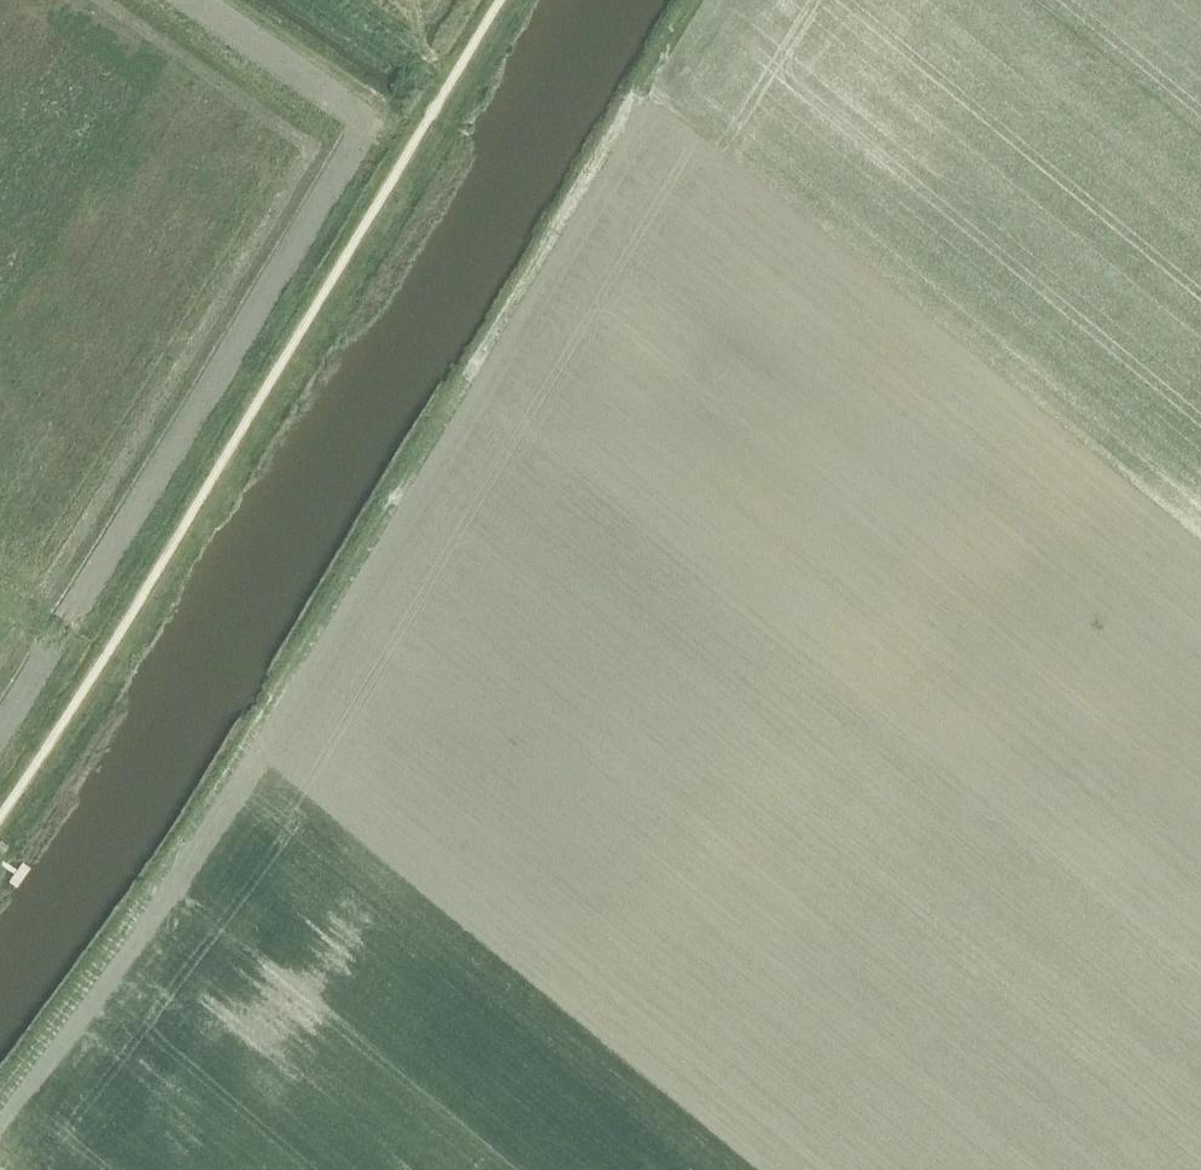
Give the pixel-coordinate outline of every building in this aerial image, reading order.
[(19,866),(33,848),(24,841),(10,860),(19,866)]
